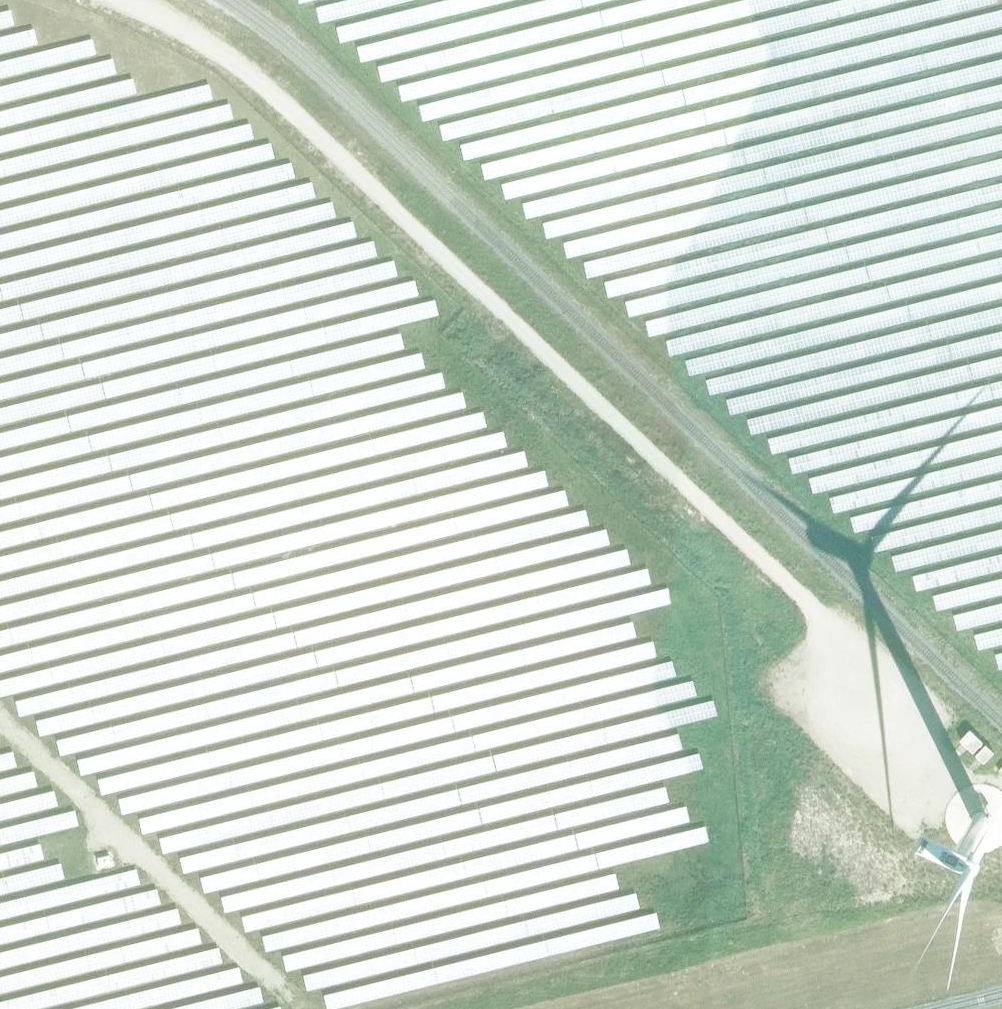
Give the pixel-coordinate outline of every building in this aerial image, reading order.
[(971,729),(962,739),(964,741),(970,747),(974,751),(984,741),(971,729)] [(987,744),(977,754),(978,755),(984,760),(985,761),(995,751),(987,744)] [(974,816),(973,819),(974,822),(977,825),(980,826),(983,826),(986,825),(988,822),(989,819),(989,816),(987,813),(985,811),(981,810),(978,811),(975,813),(974,816)]
